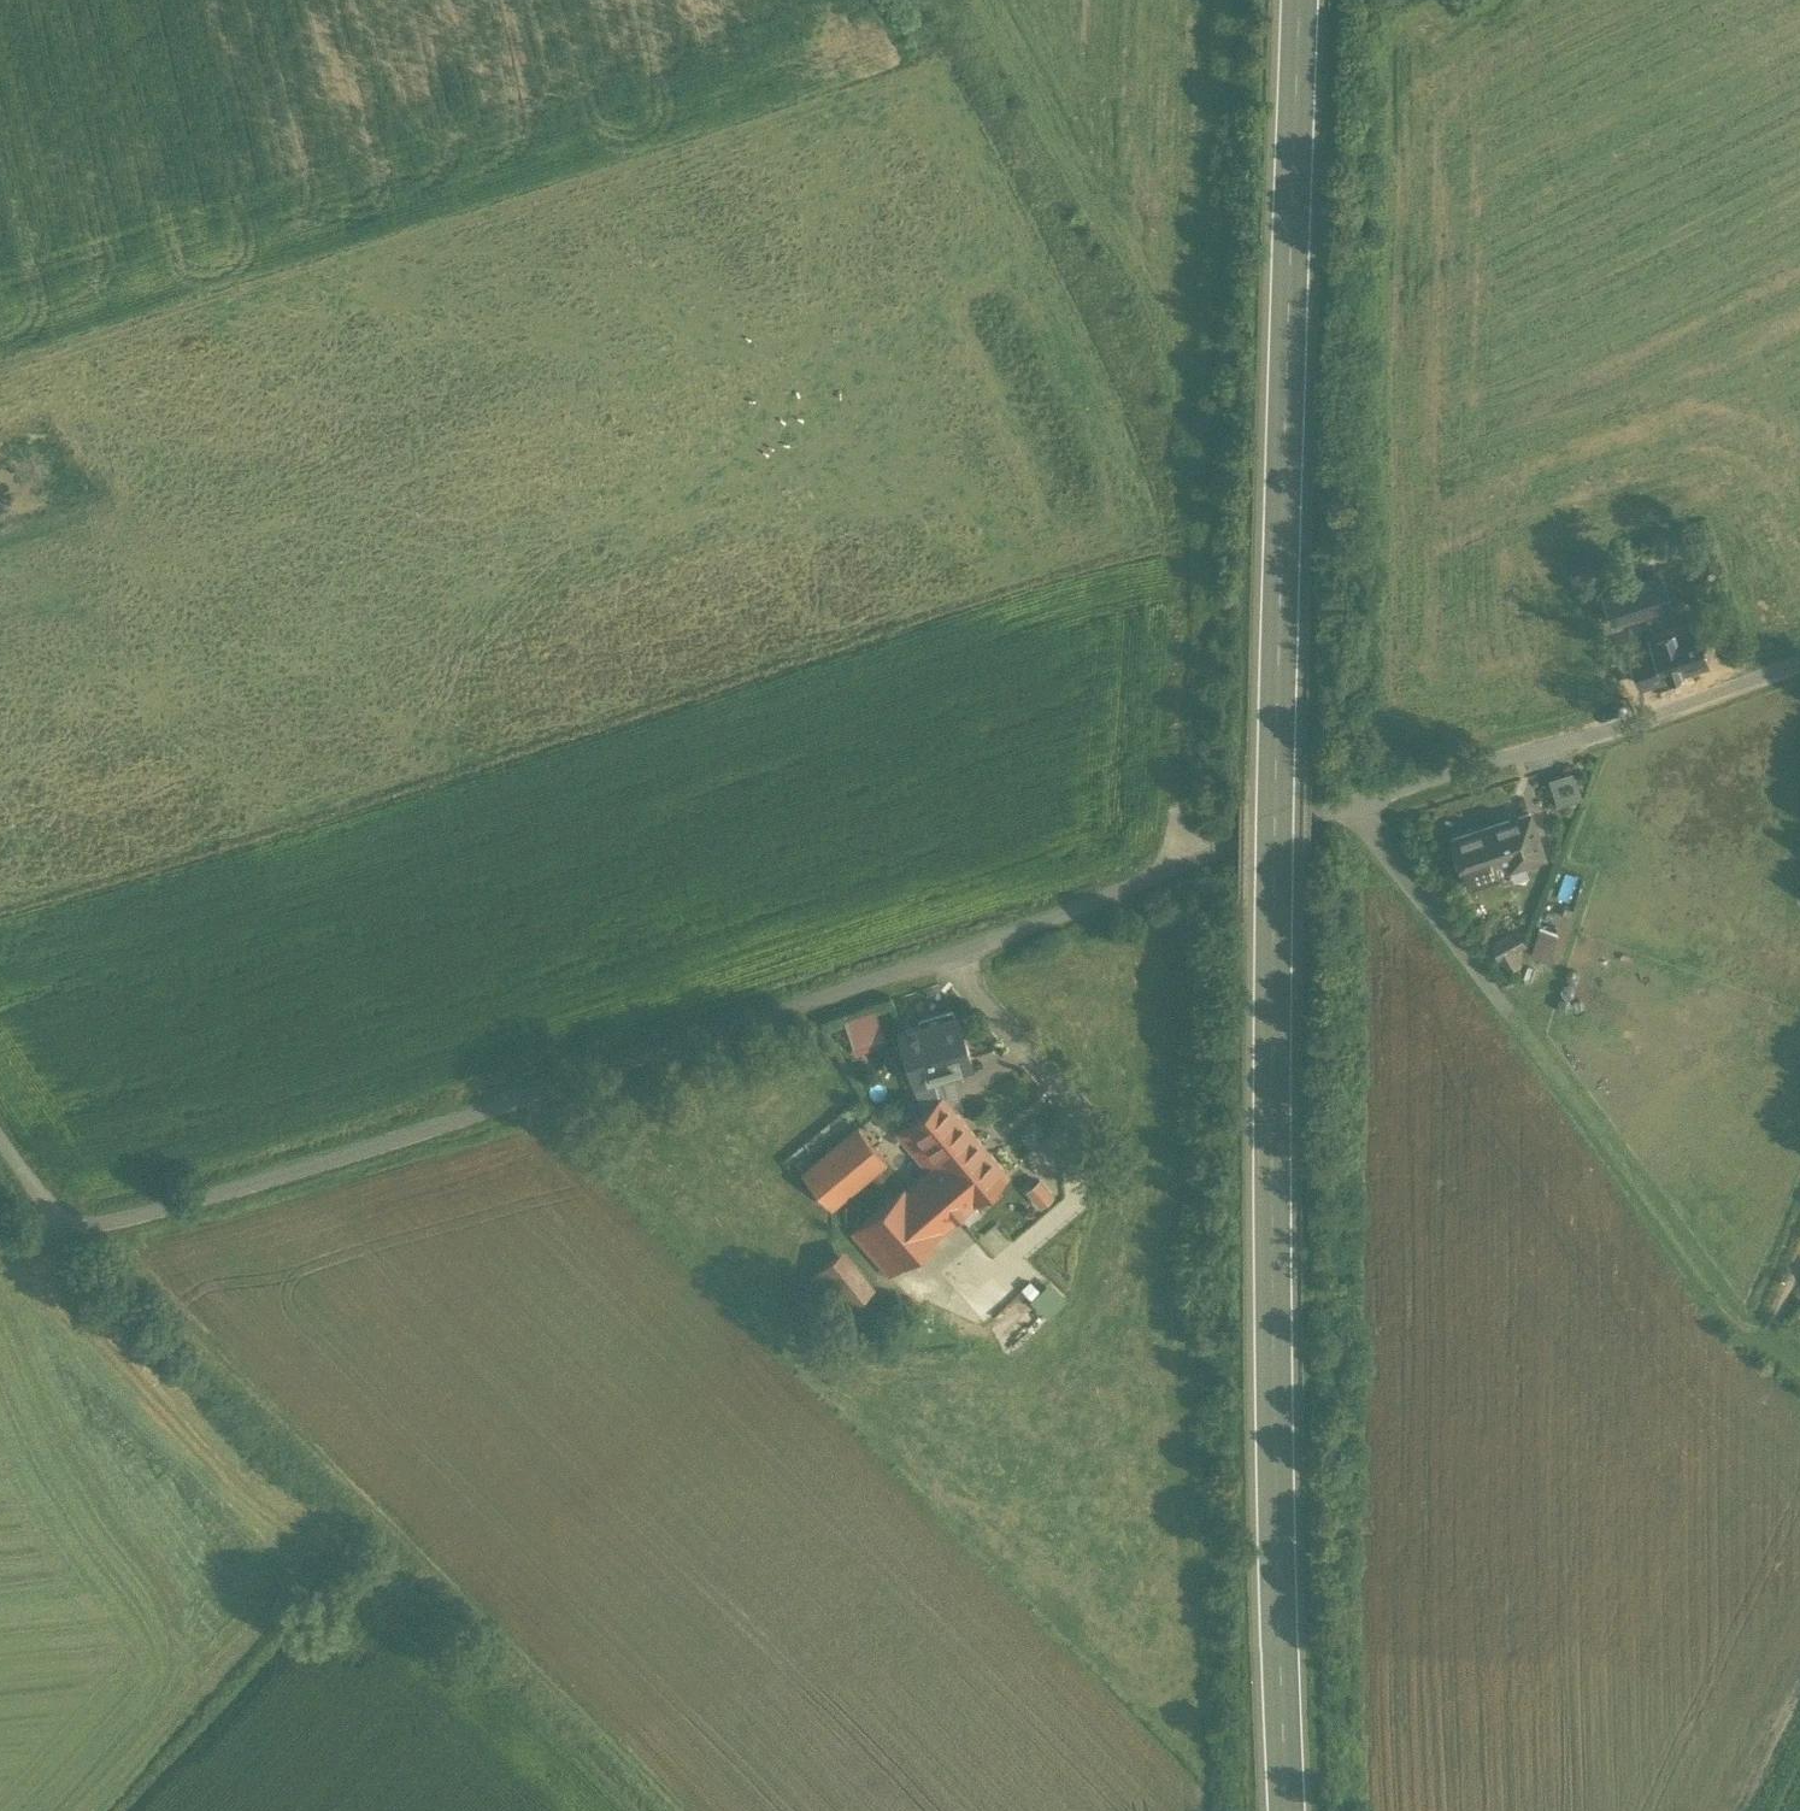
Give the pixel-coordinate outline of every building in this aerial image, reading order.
[(1660,574),(1603,593),(1612,620),(1669,601),(1660,574)] [(1692,622),(1650,636),(1654,647),(1631,654),(1639,680),(1662,673),(1663,673),(1705,659),(1692,622)] [(1557,799),(1581,792),(1574,766),(1550,772),(1557,799)] [(1530,811),(1451,837),(1465,879),(1497,869),(1493,860),(1517,852),(1520,861),(1543,853),(1530,811)] [(1527,951),(1548,957),(1563,914),(1542,907),(1527,951)] [(1516,928),(1492,941),(1507,966),(1518,960),(1511,949),(1524,942),(1516,928)] [(852,1047),(885,1038),(876,1002),(842,1011),(852,1047)] [(957,1008),(899,1025),(914,1074),(924,1107),(941,1093),(952,1106),(963,1103),(951,1063),(972,1057),(957,1008)] [(952,1106),(941,1093),(924,1107),(899,1130),(929,1166),(906,1186),(939,1225),(940,1226),(1006,1169),(952,1106)] [(859,1123),(803,1169),(811,1181),(830,1203),(886,1156),(859,1123)] [(1039,1179),(1028,1189),(1041,1204),(1053,1193),(1039,1179)] [(905,1185),(854,1230),(889,1269),(939,1225),(906,1186),(905,1185)] [(864,1291),(833,1255),(813,1272),(844,1308),(864,1291)]
